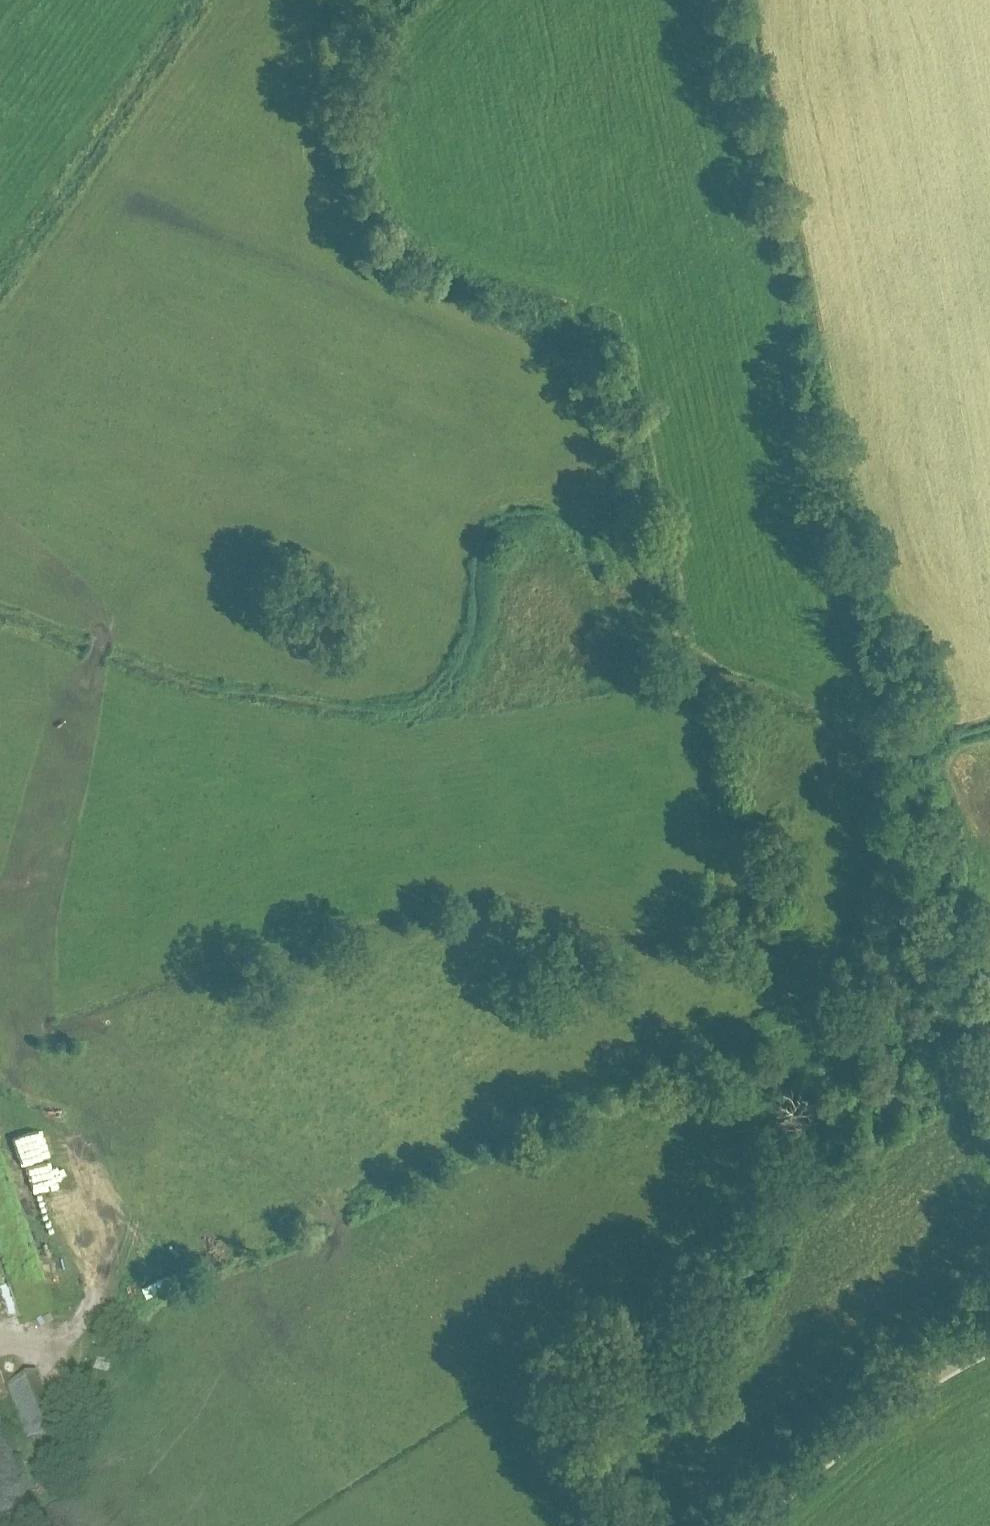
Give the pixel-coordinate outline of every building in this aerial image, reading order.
[(33,1361),(8,1370),(29,1435),(55,1426),(33,1361)] [(31,1511),(0,1424),(0,1522),(31,1511)]
